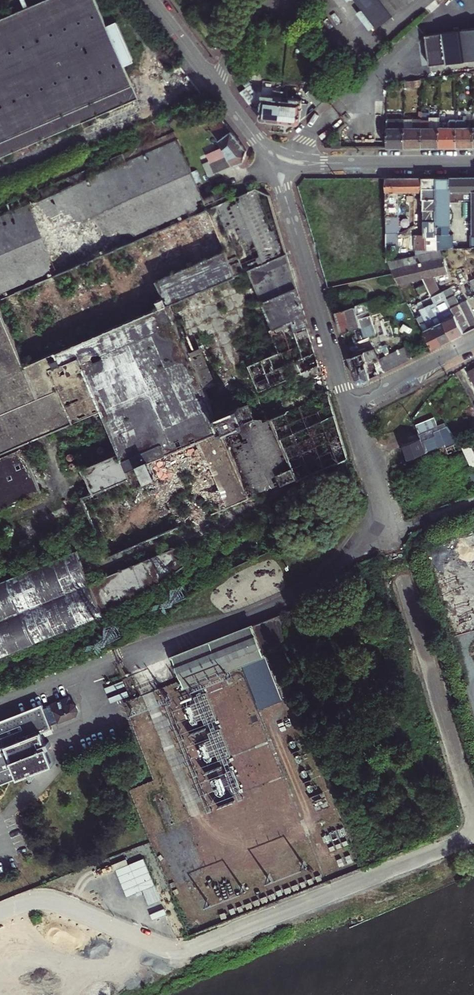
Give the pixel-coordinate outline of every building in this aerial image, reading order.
[(14,153),(13,150),(20,147),(22,146),(23,149),(138,99),(123,66),(133,62),(116,22),(106,26),(95,0),(46,0),(0,20),(0,159),(14,153)] [(357,2),(366,13),(380,29),(382,31),(419,0),(355,0),(357,2)] [(380,29),(366,13),(361,17),(375,34),(380,29)] [(451,22),(452,28),(473,25),(473,19),(451,22)] [(427,31),(431,62),(473,56),(473,25),(452,28),(427,31)] [(244,86),(238,90),(247,102),(254,97),(255,90),(245,77),(241,81),(244,86)] [(314,87),(308,92),(317,103),(324,98),(314,87)] [(260,93),(259,106),(254,105),(251,107),(260,118),(270,119),(278,120),(280,89),(275,89),(275,94),(260,93)] [(286,95),(286,89),(280,89),(278,120),(287,121),(296,122),(307,112),(306,110),(299,109),(300,97),(286,95)] [(454,117),(454,146),(463,145),(472,145),(471,124),(464,124),(464,117),(464,114),(461,114),(461,117),(454,117)] [(436,124),(436,115),(426,115),(426,118),(418,118),(418,146),(428,146),(436,146),(436,124)] [(413,146),(418,146),(418,118),(418,117),(401,118),(401,124),(401,146),(410,146),(413,146)] [(444,146),(454,146),(454,117),(450,117),(450,124),(436,124),(436,146),(444,146)] [(393,146),(401,146),(401,124),(386,124),(386,118),(383,118),(383,146),(393,146)] [(222,119),(210,128),(222,145),(209,152),(212,158),(209,160),(215,172),(230,164),(244,158),(246,149),(232,132),(222,119)] [(74,420),(51,366),(59,363),(64,375),(84,366),(120,452),(84,468),(94,492),(82,497),(106,557),(251,496),(250,495),(224,431),(254,418),(248,403),(218,416),(171,303),(246,270),(245,269),(249,268),(281,344),(243,362),(256,392),(288,376),(290,383),(321,369),(316,352),(295,283),(267,192),(255,186),(231,197),(225,200),(218,186),(202,192),(174,130),(123,151),(122,150),(111,155),(115,163),(111,164),(108,157),(39,185),(43,194),(22,203),(18,195),(5,200),(9,209),(0,213),(0,451),(74,420)] [(435,233),(435,222),(435,176),(417,176),(408,176),(384,176),(384,184),(384,231),(397,231),(397,198),(413,198),(413,196),(422,197),(421,233),(435,233)] [(461,176),(435,176),(435,222),(435,233),(435,249),(441,247),(453,245),(453,232),(449,232),(449,217),(450,217),(450,211),(449,211),(449,200),(460,200),(460,198),(471,198),(471,245),(473,245),(473,176),(461,176)] [(231,197),(224,183),(218,186),(225,200),(231,197)] [(421,233),(414,234),(414,249),(435,249),(435,233),(421,233)] [(397,283),(410,280),(421,277),(433,274),(447,270),(443,256),(441,247),(435,249),(414,253),(387,260),(389,269),(397,283)] [(433,274),(421,277),(434,300),(440,311),(441,313),(452,336),(462,331),(473,325),(473,314),(466,298),(459,301),(452,285),(441,290),(433,274)] [(366,300),(335,310),(337,316),(338,321),(358,315),(357,311),(368,307),(366,300)] [(452,336),(441,313),(440,311),(434,300),(424,305),(428,312),(442,341),(446,339),(452,336)] [(442,341),(428,312),(424,305),(419,307),(421,313),(416,315),(432,346),(437,343),(442,341)] [(358,315),(338,321),(340,327),(341,331),(360,326),(372,322),(369,312),(358,315)] [(363,335),(375,331),(372,322),(360,326),(363,335)] [(406,343),(400,346),(406,358),(412,355),(406,343)] [(378,357),(373,345),(348,353),(355,377),(359,378),(361,380),(369,376),(364,359),(372,357),(379,371),(384,369),(378,357)] [(393,350),(398,362),(406,358),(400,346),(393,350)] [(393,350),(385,353),(391,365),(398,362),(393,350)] [(391,365),(385,353),(378,357),(384,369),(391,365)] [(272,418),(292,467),(278,473),(282,482),(282,483),(291,480),(292,483),(316,473),(317,475),(320,474),(319,471),(348,459),(337,422),(328,392),(272,418)] [(250,495),(282,482),(278,473),(292,467),(272,418),(254,418),(224,431),(250,495)] [(435,418),(416,425),(419,433),(421,438),(403,444),(408,458),(445,445),(445,447),(455,444),(441,429),(439,427),(435,418)] [(70,470),(109,454),(102,438),(63,454),(70,470)] [(29,441),(22,444),(39,484),(46,481),(29,441)] [(40,488),(39,484),(22,444),(0,453),(0,505),(40,488)] [(45,552),(64,545),(61,539),(43,546),(45,552)] [(103,611),(143,590),(184,563),(177,547),(91,581),(78,549),(0,580),(0,654),(103,611)] [(275,616),(277,623),(283,620),(281,614),(275,616)] [(275,616),(173,656),(182,679),(184,686),(243,663),(261,708),(282,700),(264,655),(293,643),(283,620),(277,623),(275,616)] [(294,618),(286,620),(290,631),(298,628),(294,618)] [(0,724),(0,785),(54,764),(48,748),(47,746),(46,743),(42,733),(53,729),(51,724),(77,714),(79,710),(70,697),(0,724)]
